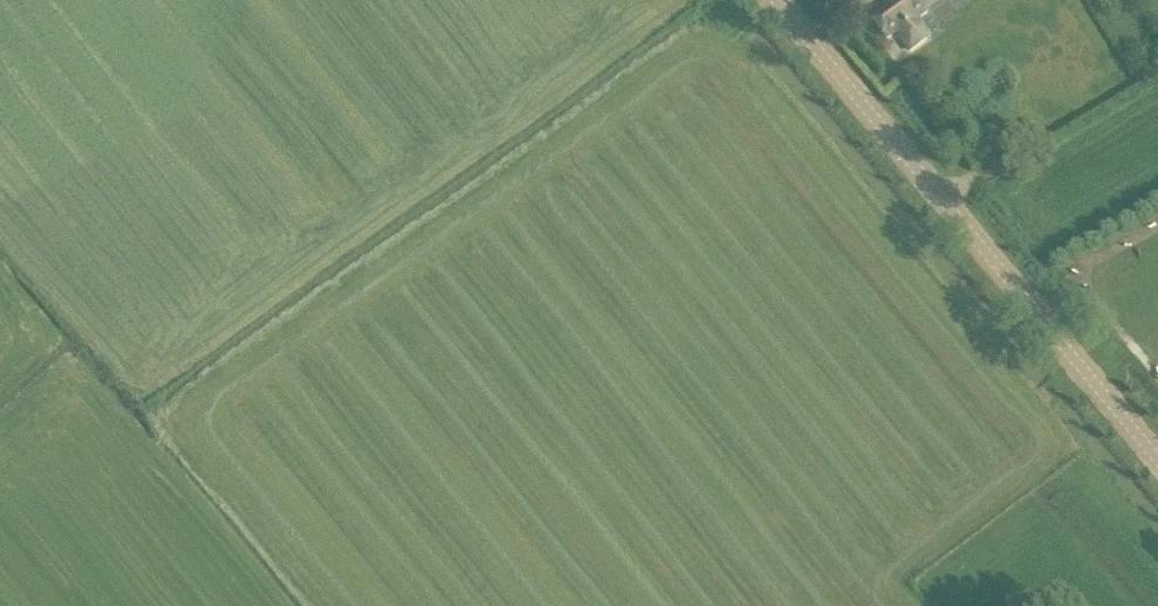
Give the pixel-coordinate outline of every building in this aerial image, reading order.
[(887,41),(915,18),(917,20),(928,12),(920,0),(892,0),(871,17),(887,41)]
